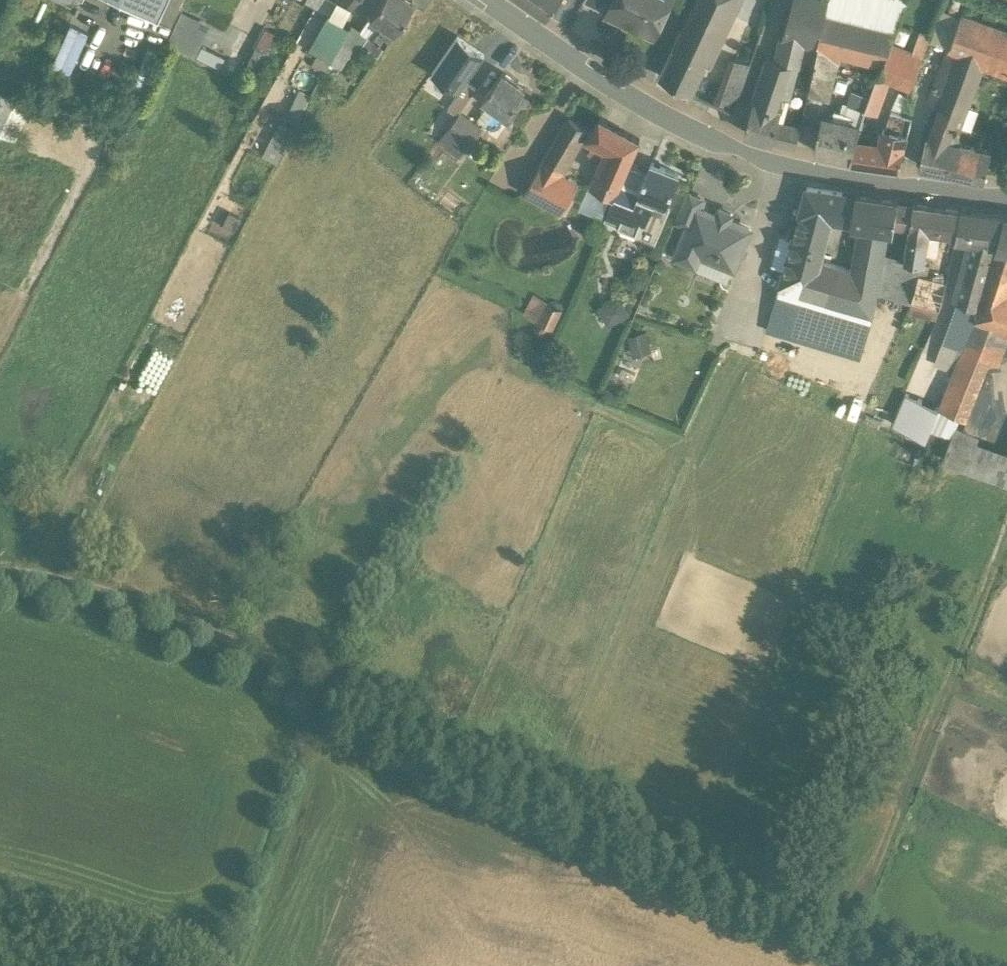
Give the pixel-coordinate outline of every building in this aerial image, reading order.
[(156,13),(162,0),(128,0),(156,13)] [(329,10),(341,17),(342,17),(352,0),(334,0),(329,10)] [(412,0),(378,0),(369,13),(381,21),(371,36),(382,44),(383,44),(413,1),(412,0)] [(547,15),(558,0),(527,0),(547,15)] [(611,6),(609,10),(654,32),(669,0),(614,0),(611,6)] [(675,45),(708,61),(730,15),(701,0),(697,0),(675,45)] [(730,15),(737,0),(701,0),(730,15)] [(806,30),(787,25),(784,36),(803,41),(818,44),(826,10),(829,0),(812,0),(806,30)] [(787,25),(806,30),(812,0),(794,0),(787,25)] [(826,10),(897,27),(898,23),(907,0),(829,0),(826,10)] [(209,25),(181,10),(165,38),(194,54),(209,25)] [(341,17),(329,10),(314,36),(326,42),(337,21),(338,22),(341,17)] [(897,27),(826,10),(818,44),(817,45),(814,66),(834,70),(834,68),(836,68),(842,49),(884,60),(892,41),(897,27)] [(962,12),(953,36),(986,48),(982,59),(997,64),(1006,37),(1006,29),(962,12)] [(381,21),(369,13),(360,27),(359,28),(361,30),(367,34),(371,36),(381,21)] [(338,22),(337,21),(326,42),(337,48),(348,27),(338,22)] [(337,48),(330,60),(340,66),(361,30),(359,28),(360,27),(351,22),(348,27),(337,48)] [(925,32),(898,23),(897,27),(892,41),(923,53),(925,48),(919,46),(925,32)] [(86,30),(73,24),(55,62),(68,69),(86,30)] [(282,40),(267,31),(248,65),(263,73),(282,40)] [(931,35),(925,32),(919,46),(925,48),(931,35)] [(371,36),(367,34),(361,43),(376,53),(382,44),(371,36)] [(485,53),(458,34),(433,70),(460,89),(466,80),(485,53)] [(326,42),(314,36),(307,48),(330,60),(337,48),(326,42)] [(803,41),(784,36),(781,44),(783,59),(795,62),(795,63),(800,65),(803,41)] [(953,36),(929,100),(943,105),(944,103),(963,110),(982,59),(986,48),(953,36)] [(997,64),(1006,68),(1006,37),(997,64)] [(923,53),(892,41),(884,60),(880,72),(893,77),(910,84),(911,84),(923,53)] [(708,61),(675,45),(661,75),(694,90),(708,61)] [(783,59),(770,56),(763,76),(776,80),(783,59)] [(751,62),(737,57),(725,88),(740,95),(751,62)] [(783,59),(776,80),(763,76),(758,88),(786,95),(787,95),(795,63),(795,62),(783,59)] [(834,70),(814,66),(809,89),(827,95),(834,70)] [(503,70),(484,97),(497,107),(485,123),(498,132),(509,116),(510,116),(519,104),(515,102),(526,86),(503,70)] [(880,72),(879,71),(870,95),(866,107),(866,108),(875,112),(882,100),(883,100),(893,77),(880,72)] [(460,89),(449,105),(458,112),(476,86),(466,80),(460,89)] [(911,84),(910,84),(901,110),(913,113),(922,88),(911,84)] [(725,88),(721,87),(715,100),(735,109),(740,95),(725,88)] [(0,88),(0,126),(13,132),(28,101),(0,88)] [(786,95),(758,88),(754,99),(745,131),(774,139),(779,121),(786,95)] [(845,121),(834,119),(833,122),(825,120),(823,127),(821,126),(819,132),(821,133),(816,150),(851,159),(857,139),(866,108),(866,107),(870,95),(854,90),(845,121)] [(943,105),(934,129),(930,128),(928,135),(921,164),(966,174),(973,146),(951,141),(963,110),(944,103),(943,105)] [(483,126),(461,109),(458,112),(446,128),(454,134),(461,139),(469,145),(483,126)] [(901,110),(892,109),(887,129),(908,133),(913,113),(901,110)] [(570,116),(524,191),(544,201),(560,208),(576,179),(560,171),(589,128),(570,116)] [(621,127),(600,116),(587,135),(612,146),(621,127)] [(280,157),(294,125),(281,119),(267,152),(280,157)] [(801,127),(779,121),(774,139),(796,145),(801,127)] [(612,146),(595,186),(615,195),(641,138),(621,127),(612,146)] [(887,129),(884,129),(882,144),(857,139),(851,159),(900,166),(908,133),(887,129)] [(461,139),(454,134),(449,140),(456,145),(461,139)] [(991,149),(973,146),(966,174),(985,178),(991,149)] [(680,172),(652,160),(639,191),(640,191),(667,202),(680,172)] [(843,191),(808,186),(801,210),(795,209),(789,232),(795,234),(780,290),(811,302),(822,264),(834,217),(836,209),(843,191)] [(688,190),(676,219),(688,224),(696,205),(701,207),(705,198),(688,190)] [(667,202),(640,191),(635,203),(631,201),(624,218),(641,225),(639,230),(655,237),(664,217),(662,216),(667,202)] [(914,201),(843,191),(836,209),(834,217),(853,220),(852,224),(864,226),(862,243),(883,246),(886,229),(895,231),(896,222),(910,224),(914,201)] [(631,201),(617,196),(617,197),(615,196),(606,216),(622,223),(624,218),(631,201)] [(960,208),(914,201),(910,224),(905,260),(922,263),(924,263),(930,228),(956,231),(956,232),(960,208)] [(701,207),(696,205),(688,224),(677,252),(696,260),(700,249),(735,264),(740,251),(745,249),(747,244),(745,238),(750,227),(701,207)] [(974,240),(958,297),(960,298),(976,303),(982,283),(994,243),(996,243),(1005,214),(960,208),(956,232),(956,231),(955,237),(974,240)] [(1005,214),(996,243),(998,245),(1006,249),(1006,214),(1005,214)] [(883,246),(862,243),(855,275),(855,276),(845,312),(866,318),(875,288),(881,256),(883,246)] [(998,245),(989,275),(1006,280),(1006,249),(998,245)] [(905,260),(881,256),(875,288),(913,294),(920,271),(922,263),(905,260)] [(855,275),(822,264),(811,302),(845,312),(855,276),(855,275)] [(947,279),(920,271),(913,294),(912,298),(924,302),(939,306),(947,279)] [(989,275),(986,285),(1006,292),(1006,288),(1006,280),(989,275)] [(986,285),(976,317),(964,347),(989,357),(1001,326),(1006,328),(1006,292),(986,285)] [(780,290),(778,289),(769,323),(802,335),(811,302),(780,290)] [(924,302),(912,298),(903,322),(914,327),(924,302)] [(976,303),(960,298),(957,307),(973,312),(976,303)] [(561,308),(545,300),(536,318),(538,319),(533,327),(543,332),(548,324),(552,326),(561,308)] [(631,320),(623,302),(604,311),(612,328),(631,320)] [(845,312),(811,302),(802,335),(862,355),(873,320),(866,318),(845,312)] [(944,338),(962,346),(976,317),(973,312),(957,307),(944,338)] [(655,358),(648,337),(631,343),(638,364),(655,358)] [(962,346),(944,338),(938,353),(957,360),(962,346)] [(989,357),(964,347),(941,407),(960,415),(966,417),(989,357)] [(924,398),(910,392),(902,410),(916,416),(924,398)] [(960,415),(941,407),(935,423),(954,431),(960,415)] [(916,416),(902,410),(897,422),(911,427),(916,416)] [(1006,484),(1006,451),(977,441),(979,432),(956,425),(944,463),(1006,484)]
